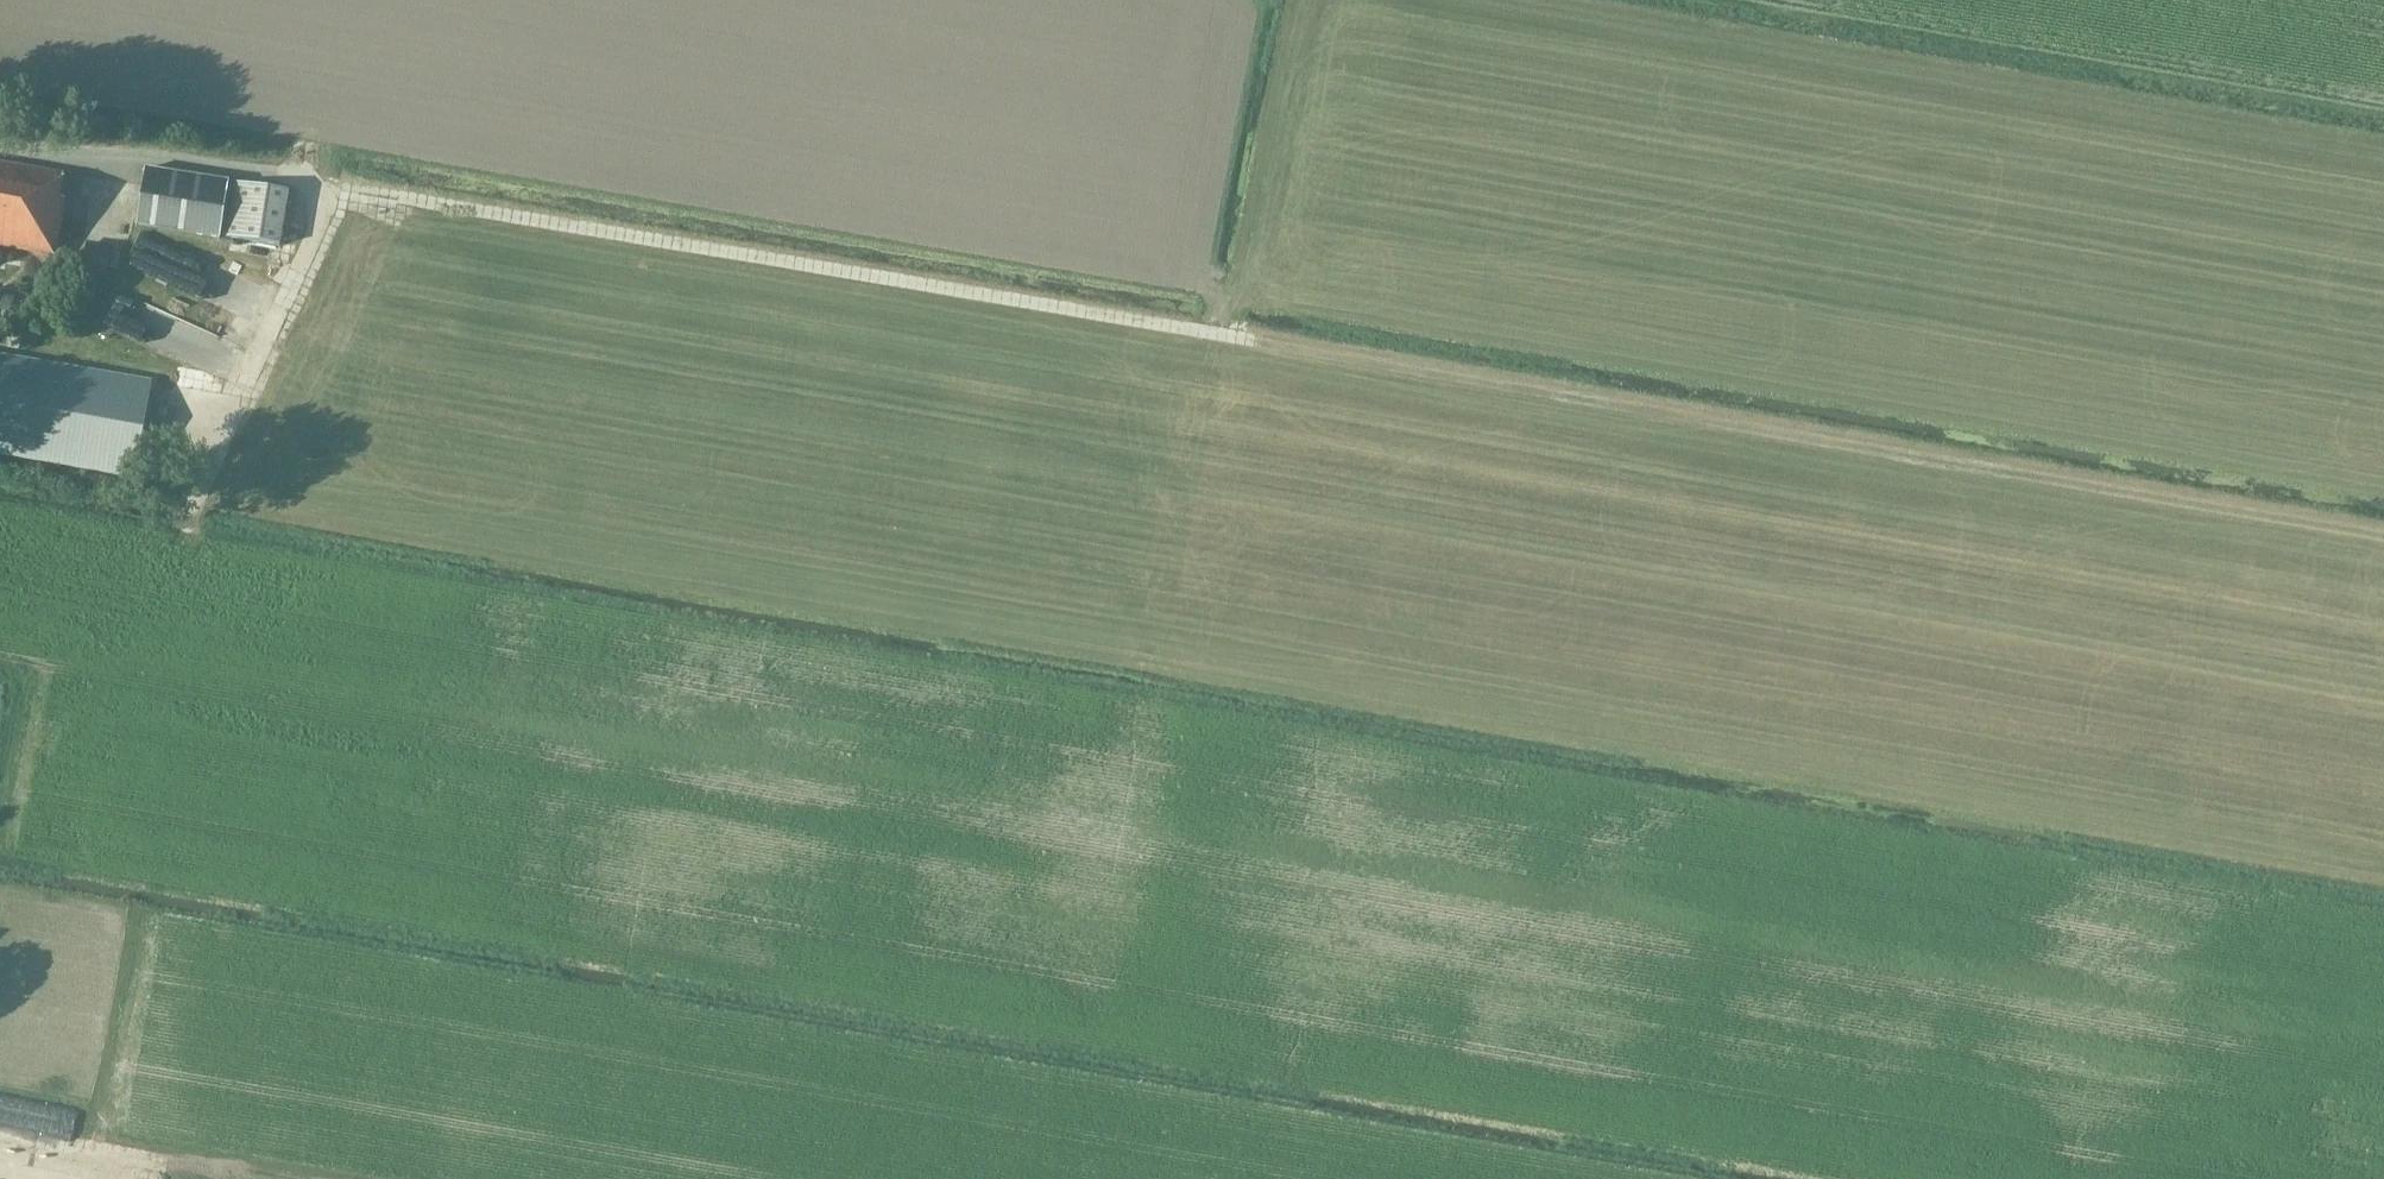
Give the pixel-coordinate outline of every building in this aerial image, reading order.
[(54,257),(64,202),(58,198),(62,172),(0,162),(0,249),(54,257)] [(238,181),(166,169),(143,166),(133,225),(220,238),(221,234),(277,243),(286,189),(238,181)] [(105,277),(110,244),(86,241),(81,273),(105,277)] [(150,382),(0,357),(0,454),(134,476),(150,382)]
